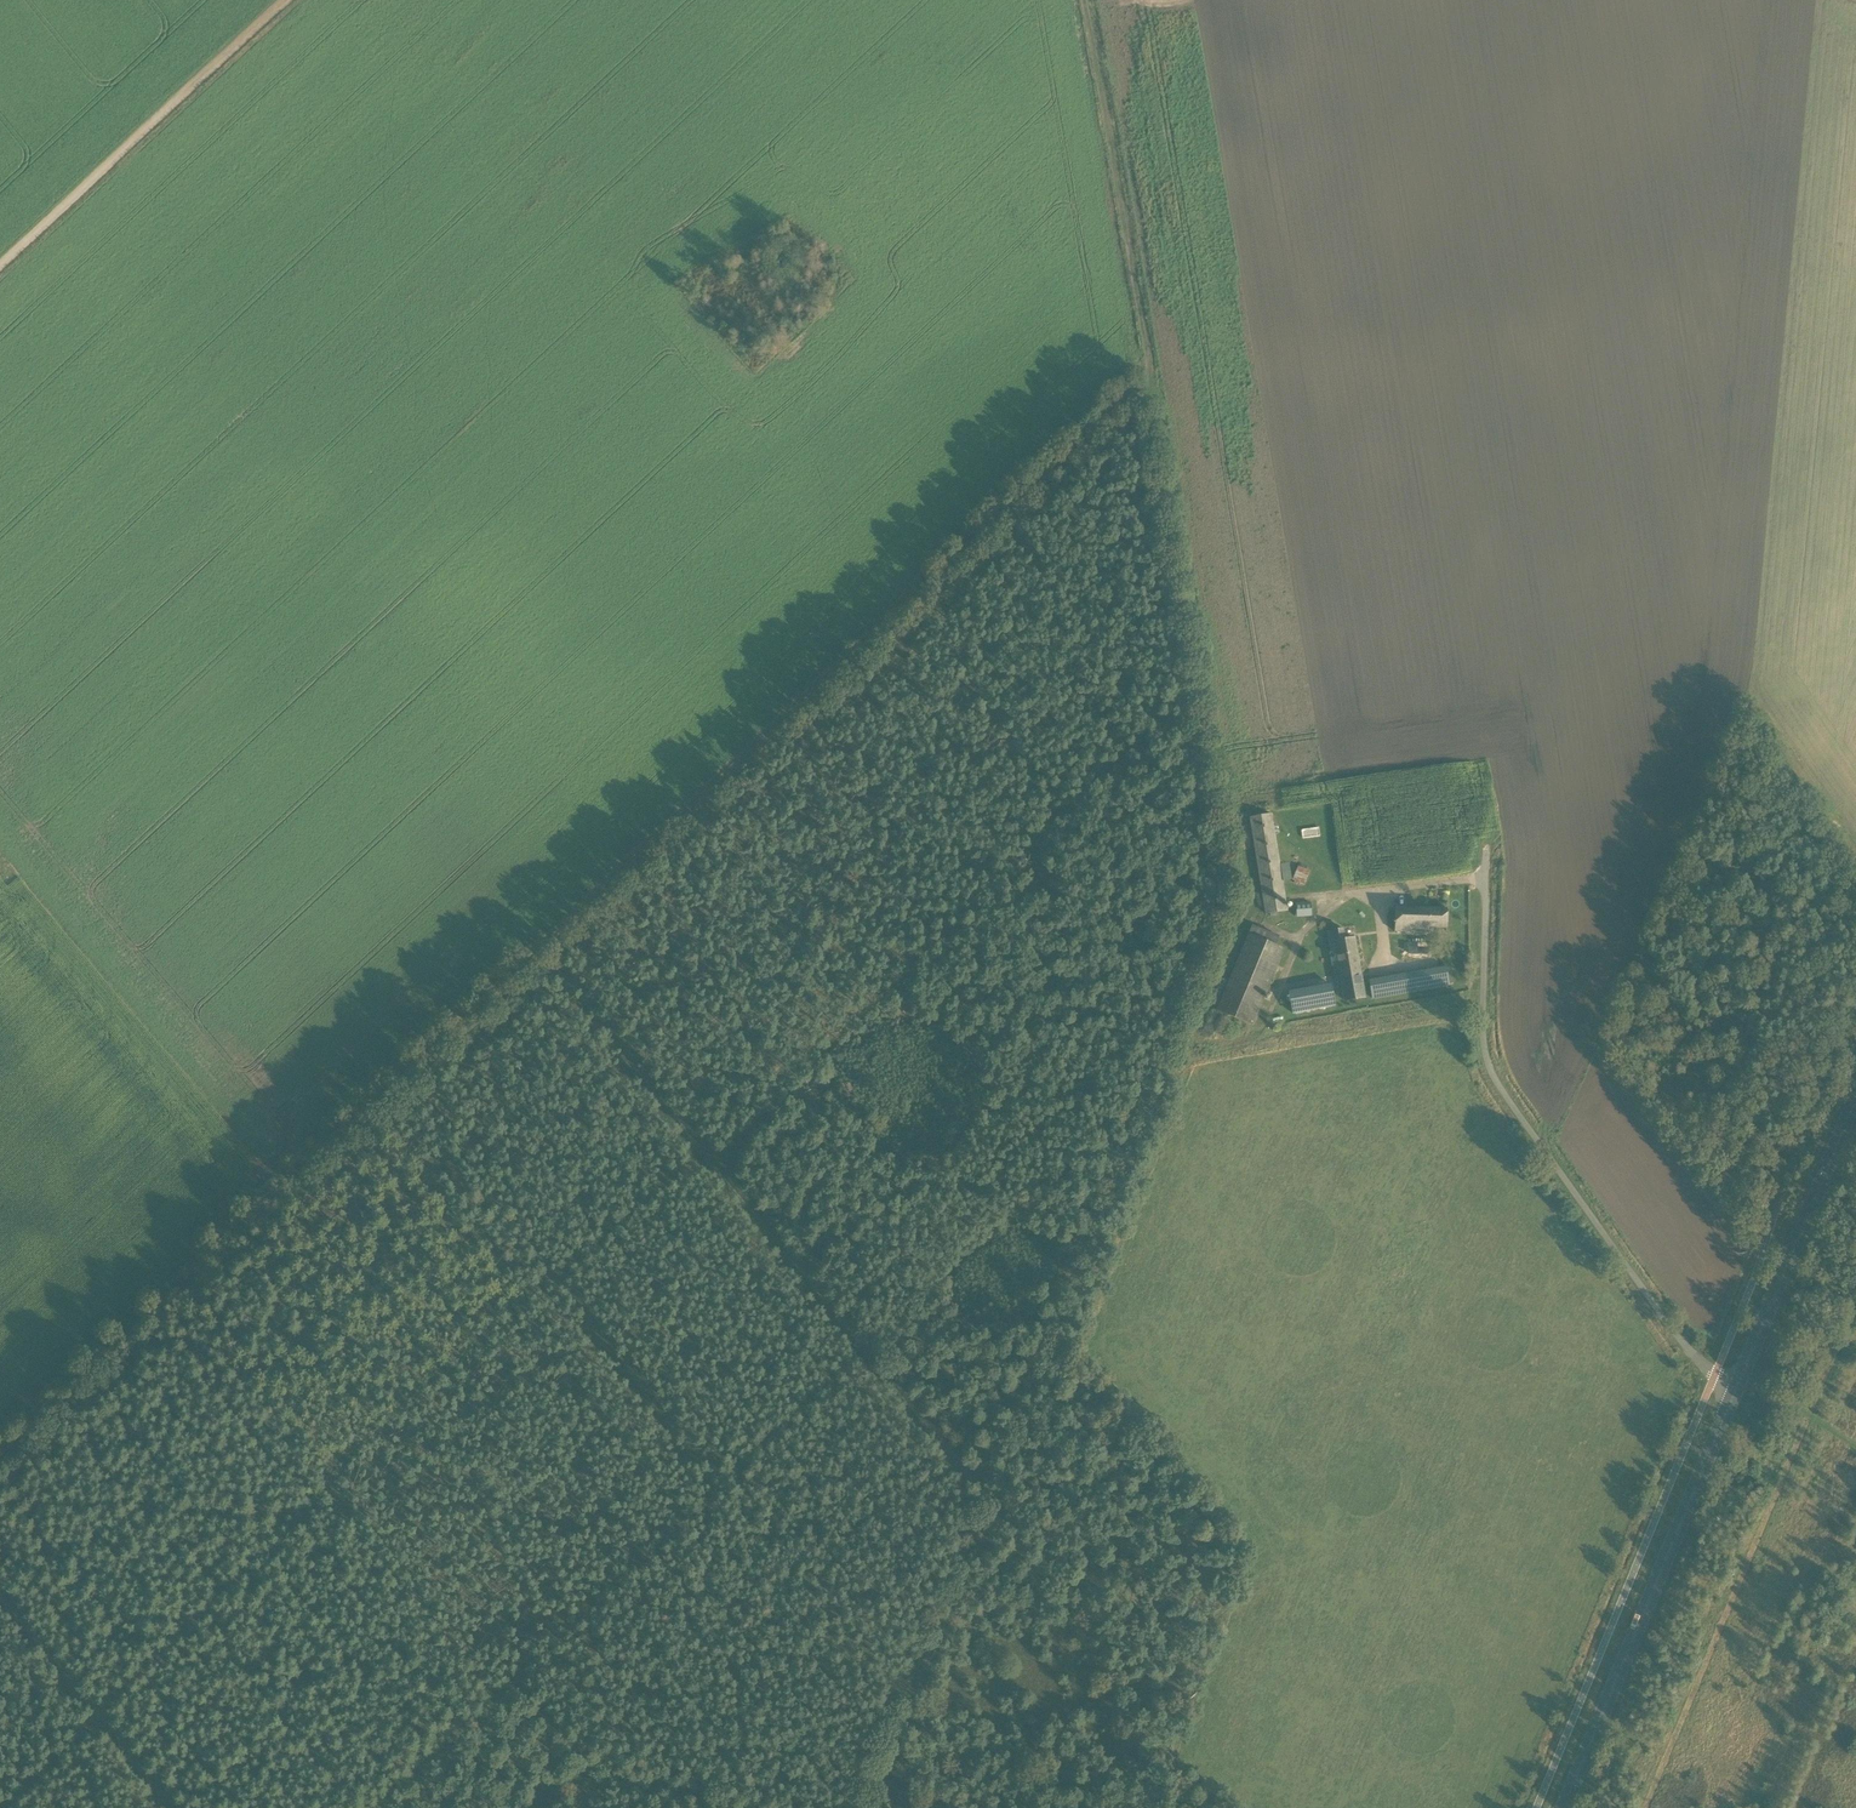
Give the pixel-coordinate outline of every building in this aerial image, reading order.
[(1266,914),(1286,911),(1271,814),(1250,817),(1266,914)] [(1302,828),(1303,836),(1320,836),(1319,827),(1302,828)] [(1292,880),(1303,885),(1309,871),(1298,866),(1292,880)] [(1296,904),(1297,916),(1311,915),(1311,903),(1296,904)] [(1447,909),(1395,907),(1394,932),(1428,933),(1428,927),(1446,928),(1447,909)] [(1344,940),(1342,929),(1327,932),(1331,951),(1336,950),(1338,965),(1333,966),(1336,982),(1341,981),(1344,1001),(1364,997),(1354,938),(1344,940)] [(1252,1025),(1284,949),(1249,934),(1217,1010),(1252,1025)] [(1446,967),(1369,981),(1372,999),(1449,986),(1446,967)] [(1331,985),(1308,989),(1312,1010),(1335,1006),(1331,985)]
